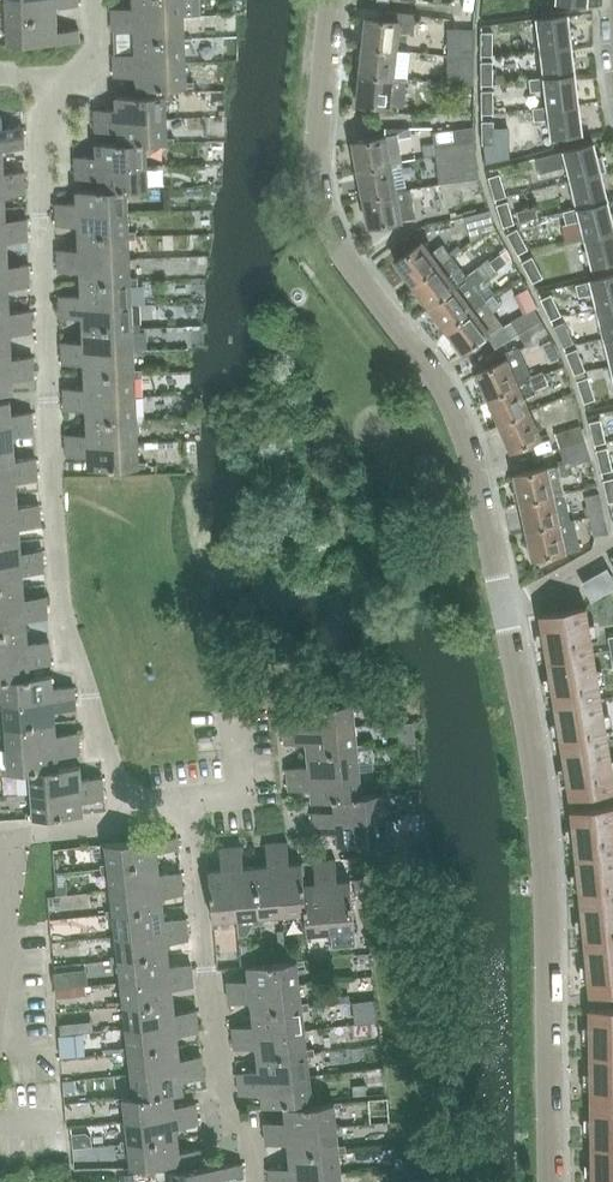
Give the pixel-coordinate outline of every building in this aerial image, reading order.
[(57,17),(57,7),(78,6),(78,0),(6,0),(7,16),(0,16),(0,21),(57,17)] [(134,9),(112,10),(113,19),(184,16),(183,0),(133,0),(134,9)] [(414,34),(416,15),(416,14),(387,11),(386,18),(366,16),(363,44),(398,48),(399,32),(414,34)] [(533,18),(537,48),(568,44),(564,14),(533,18)] [(184,16),(113,19),(113,33),(135,32),(135,40),(185,39),(192,38),(192,35),(185,35),(184,16)] [(79,42),(78,30),(58,31),(57,17),(0,21),(0,24),(7,23),(8,45),(79,42)] [(460,28),(448,27),(447,45),(459,45),(460,28)] [(459,54),(473,54),(474,54),(474,28),(460,28),(459,45),(459,54)] [(492,54),(493,31),(481,31),(481,54),(492,54)] [(114,55),(114,65),(186,62),(185,43),(192,42),(192,38),(185,39),(135,40),(136,54),(114,55)] [(395,76),(398,48),(363,44),(360,73),(395,76)] [(537,48),(540,76),(572,72),(568,44),(537,48)] [(459,54),(459,45),(447,45),(447,62),(459,62),(459,54)] [(474,54),(473,54),(459,54),(459,62),(459,80),(459,85),(473,85),(474,54)] [(481,61),(481,84),(493,84),(492,61),(481,61)] [(187,81),(186,62),(114,65),(115,78),(136,77),(137,89),(187,87),(187,86),(194,85),(194,81),(187,81)] [(447,79),(459,80),(459,62),(447,62),(447,79)] [(544,105),(575,101),(572,72),(540,76),(541,77),(526,79),(528,92),(542,90),(544,105)] [(406,78),(395,77),(395,76),(360,73),(357,101),(403,106),(406,78)] [(482,113),(494,113),(493,90),(481,90),(482,113)] [(166,96),(115,99),(116,110),(95,111),(95,122),(167,118),(166,99),(173,98),(173,93),(165,94),(166,96)] [(579,131),(575,101),(544,105),(544,106),(530,108),(532,121),(546,119),(548,135),(579,131)] [(24,139),(23,127),(2,128),(2,116),(0,116),(0,140),(24,139)] [(117,131),(118,143),(118,144),(146,142),(146,143),(168,142),(175,142),(174,137),(167,137),(167,118),(95,122),(96,132),(117,131)] [(482,144),(494,143),(493,120),(482,121),(482,144)] [(448,154),(462,153),(476,151),(473,126),(445,130),(447,146),(448,154)] [(445,130),(435,131),(433,131),(435,148),(447,146),(445,130)] [(353,141),(358,170),(401,162),(398,150),(390,151),(387,135),(353,141)] [(24,139),(0,140),(0,160),(4,160),(4,150),(24,149),(24,139)] [(146,143),(146,142),(118,144),(118,143),(96,144),(97,157),(75,158),(76,169),(147,166),(146,146),(153,146),(153,144),(168,143),(168,142),(146,143)] [(601,173),(600,171),(606,170),(602,154),(596,155),(593,142),(536,156),(539,171),(566,164),(570,180),(601,173)] [(449,163),(448,154),(447,146),(435,148),(437,164),(449,163)] [(476,151),(462,153),(448,154),(449,163),(452,181),(480,177),(476,151)] [(419,168),(417,159),(401,162),(358,170),(363,198),(407,190),(403,171),(419,168)] [(26,183),(25,173),(5,174),(4,160),(0,160),(0,183),(26,183)] [(440,183),(452,181),(449,163),(437,164),(440,183)] [(148,184),(147,166),(76,169),(76,180),(98,180),(98,190),(127,190),(127,191),(134,191),(148,190),(148,189),(156,189),(155,184),(148,184)] [(506,195),(499,173),(488,176),(495,198),(506,195)] [(608,201),(601,173),(570,180),(577,208),(608,201)] [(0,183),(0,207),(6,206),(5,196),(26,195),(26,183),(0,183)] [(411,189),(407,190),(363,198),(368,226),(415,216),(411,189)] [(56,204),(57,215),(128,212),(127,192),(134,192),(134,191),(127,191),(127,190),(98,190),(77,191),(78,203),(56,204)] [(503,226),(514,222),(507,200),(497,204),(503,226)] [(610,212),(608,201),(577,208),(564,212),(566,223),(580,220),(584,236),(612,229),(612,212),(610,212)] [(6,206),(0,207),(0,229),(28,228),(28,219),(6,220),(6,206)] [(471,240),(483,232),(481,227),(495,223),(491,209),(465,216),(471,240)] [(79,238),(129,235),(136,235),(136,231),(129,231),(128,212),(57,215),(57,227),(78,226),(79,238)] [(29,241),(28,228),(0,229),(0,253),(8,252),(8,242),(29,241)] [(518,253),(528,248),(517,228),(507,233),(518,253)] [(584,236),(591,265),(612,260),(612,229),(584,236)] [(136,235),(129,235),(79,238),(79,250),(58,251),(59,262),(130,258),(129,238),(136,238),(136,235)] [(432,251),(424,240),(395,262),(412,284),(452,255),(443,243),(432,251)] [(29,275),(29,265),(9,266),(8,252),(0,253),(0,276),(29,275)] [(485,299),(475,286),(507,262),(500,253),(491,260),(489,258),(467,274),(464,276),(466,279),(429,307),(446,330),(474,308),(485,299)] [(429,307),(466,279),(464,276),(467,274),(452,255),(412,284),(429,307)] [(532,256),(522,261),(533,282),(543,276),(532,256)] [(81,284),(131,282),(138,281),(138,277),(131,277),(130,258),(59,262),(59,272),(80,271),(81,284)] [(588,281),(574,284),(577,297),(591,294),(595,309),(612,304),(612,274),(587,280),(588,281)] [(30,287),(29,275),(0,276),(0,299),(10,299),(9,288),(30,287)] [(138,281),(131,282),(81,284),(81,296),(60,297),(61,308),(132,305),(131,285),(138,284),(138,281)] [(551,319),(561,314),(551,293),(541,298),(551,319)] [(486,301),(485,299),(474,308),(446,330),(463,352),(502,323),(492,310),(500,305),(493,296),(486,301)] [(32,320),(32,311),(10,312),(10,299),(0,299),(0,322),(32,320)] [(602,337),(612,334),(612,304),(595,309),(602,337)] [(133,323),(132,305),(61,308),(61,318),(83,317),(83,330),(140,327),(140,323),(133,323)] [(511,320),(519,333),(541,319),(534,307),(511,320)] [(549,332),(541,319),(519,333),(526,346),(549,332)] [(32,320),(0,322),(0,345),(12,344),(11,334),(32,334),(32,320)] [(563,346),(574,341),(564,321),(554,325),(563,346)] [(140,330),(140,327),(83,330),(84,342),(62,343),(63,354),(134,351),(133,331),(140,330)] [(609,365),(612,364),(612,334),(602,337),(609,365)] [(548,339),(537,344),(546,365),(557,361),(548,339)] [(0,345),(0,368),(34,367),(34,357),(12,358),(12,344),(0,345)] [(476,372),(488,398),(545,374),(543,371),(532,376),(519,346),(501,354),(503,360),(476,372)] [(585,369),(577,348),(566,352),(575,373),(585,369)] [(135,369),(134,351),(63,354),(63,365),(84,365),(85,376),(142,374),(142,369),(135,369)] [(565,365),(545,374),(488,398),(499,424),(531,410),(526,397),(537,393),(535,390),(569,375),(565,365)] [(14,393),(13,380),(35,380),(34,367),(0,368),(0,394),(14,393)] [(64,389),(64,400),(136,397),(135,377),(143,376),(142,374),(85,376),(86,388),(64,389)] [(595,398),(588,376),(577,380),(584,402),(595,398)] [(137,420),(144,419),(144,415),(137,415),(136,397),(64,400),(65,411),(86,410),(87,422),(137,420)] [(10,402),(0,403),(0,426),(34,424),(33,412),(11,414),(10,402)] [(543,436),(531,410),(499,424),(511,450),(543,436)] [(144,419),(137,420),(87,422),(88,434),(66,435),(67,446),(138,442),(137,422),(144,421),(144,419)] [(600,419),(589,421),(595,444),(606,441),(600,419)] [(34,424),(0,426),(0,449),(14,448),(13,437),(35,436),(34,424)] [(560,446),(584,438),(585,437),(581,426),(556,434),(560,446)] [(591,458),(585,437),(584,438),(560,446),(566,466),(591,458)] [(146,466),(146,461),(139,461),(138,442),(67,446),(67,456),(88,455),(89,470),(139,467),(139,466),(146,466)] [(612,469),(607,447),(596,449),(601,471),(612,469)] [(37,470),(37,459),(15,461),(14,448),(0,449),(0,473),(37,470)] [(515,474),(521,502),(565,492),(561,475),(559,465),(553,466),(549,467),(515,474)] [(17,482),(38,481),(37,470),(0,473),(0,496),(17,494),(17,482)] [(603,479),(608,501),(612,500),(612,477),(603,479)] [(521,502),(527,530),(571,520),(565,492),(521,502)] [(40,514),(40,505),(18,507),(17,494),(0,496),(0,517),(40,514)] [(591,516),(603,513),(599,494),(586,497),(591,516)] [(608,532),(603,513),(591,516),(595,535),(608,532)] [(41,526),(40,514),(0,517),(0,540),(20,538),(20,528),(41,526)] [(571,520),(527,530),(533,558),(552,554),(554,565),(565,562),(563,552),(580,548),(576,531),(581,530),(579,519),(571,520)] [(20,538),(0,540),(0,563),(44,560),(43,551),(21,552),(20,538)] [(24,585),(23,575),(45,573),(44,560),(0,563),(0,586),(24,585)] [(581,582),(592,600),(612,587),(612,576),(608,567),(581,582)] [(0,586),(0,609),(47,606),(46,597),(25,599),(24,585),(0,586)] [(27,630),(27,621),(48,619),(47,606),(0,609),(0,632),(27,630)] [(586,606),(540,613),(546,655),(547,660),(594,652),(586,606)] [(27,630),(0,632),(0,656),(50,651),(50,642),(28,644),(27,630)] [(1,679),(31,676),(30,666),(51,665),(50,651),(0,656),(0,679),(1,679)] [(601,698),(594,652),(547,660),(555,705),(601,698)] [(31,676),(1,679),(0,679),(0,681),(3,681),(4,702),(75,697),(74,687),(53,689),(53,677),(31,678),(31,676)] [(6,725),(56,721),(55,710),(76,709),(75,697),(4,702),(6,721),(0,722),(0,726),(6,725)] [(601,698),(555,705),(562,750),(608,743),(601,698)] [(360,702),(302,707),(303,720),(283,722),(284,733),(355,727),(353,705),(361,705),(360,702)] [(6,725),(0,726),(0,729),(6,728),(8,748),(78,743),(78,733),(57,734),(56,721),(6,725)] [(357,745),(355,727),(284,733),(285,744),(305,742),(306,754),(357,750),(365,749),(364,744),(357,745)] [(29,770),(59,767),(58,758),(79,756),(78,743),(8,748),(9,767),(1,768),(2,772),(9,771),(10,774),(19,773),(29,772),(29,770)] [(562,750),(570,797),(612,790),(612,770),(608,743),(562,750)] [(365,749),(357,750),(306,754),(307,766),(287,768),(288,779),(359,773),(357,752),(365,751),(365,749)] [(32,792),(33,793),(103,787),(103,778),(81,779),(80,768),(59,769),(59,767),(29,770),(29,772),(19,773),(21,793),(32,792)] [(311,799),(332,797),(361,794),(359,773),(288,779),(289,790),(310,788),(311,799)] [(34,820),(84,816),(83,802),(104,800),(103,787),(33,793),(34,812),(26,812),(27,816),(34,816),(34,820)] [(312,810),(313,821),(384,816),(382,796),(391,795),(390,792),(361,794),(332,797),(333,808),(312,810)] [(571,809),(576,856),(612,852),(612,805),(571,809)] [(337,844),(341,843),(395,838),(394,833),(386,834),(384,816),(313,821),(314,832),(335,830),(337,844)] [(160,851),(182,849),(181,837),(107,845),(109,863),(101,864),(102,869),(110,868),(162,863),(160,851)] [(306,914),(308,914),(306,884),(304,862),(291,863),(290,841),(279,842),(285,915),(302,914),(303,919),(306,919),(306,914)] [(264,917),(285,915),(279,842),(269,843),(271,865),(258,866),(263,923),(264,923),(264,917)] [(244,845),(233,846),(239,919),(257,918),(257,923),(263,923),(258,866),(246,867),(244,845)] [(218,920),(239,919),(233,846),(222,847),(224,869),(212,870),(216,921),(216,927),(219,926),(218,920)] [(576,856),(580,902),(612,899),(612,852),(576,856)] [(339,860),(328,861),(334,932),(350,931),(351,936),(355,936),(355,931),(357,931),(354,880),(341,881),(339,860)] [(308,940),(313,940),(312,934),(334,932),(328,861),(317,861),(318,883),(306,884),(308,914),(310,934),(307,934),(308,940)] [(162,863),(110,868),(102,869),(102,871),(110,870),(112,891),(185,883),(184,872),(163,875),(162,863)] [(107,914),(114,914),(166,908),(165,897),(186,895),(185,883),(112,891),(114,909),(106,909),(107,914)] [(580,902),(585,948),(612,945),(612,899),(580,902)] [(167,920),(166,908),(114,914),(107,914),(107,917),(115,916),(117,937),(190,929),(188,918),(167,920)] [(76,920),(45,921),(46,943),(91,941),(90,926),(76,927),(76,920)] [(190,929),(117,937),(119,955),(111,955),(112,960),(171,954),(170,942),(191,940),(190,929)] [(585,948),(590,994),(612,992),(612,945),(585,948)] [(172,966),(171,954),(112,960),(112,963),(119,962),(122,982),(194,975),(193,963),(172,966)] [(229,980),(230,991),(300,983),(298,963),(304,963),(304,959),(298,960),(247,966),(249,977),(229,980)] [(117,1006),(176,1000),(175,988),(195,986),(194,975),(122,982),(123,1000),(116,1001),(117,1006)] [(74,999),(76,980),(59,977),(57,997),(74,999)] [(303,1006),(310,1005),(309,1001),(303,1002),(300,983),(230,991),(231,1002),(251,999),(253,1012),(303,1006)] [(124,1008),(126,1028),(199,1020),(198,1010),(177,1012),(176,1000),(117,1006),(117,1008),(124,1008)] [(310,1005),(303,1006),(253,1012),(254,1024),(234,1026),(235,1037),(306,1029),(303,1010),(310,1009),(310,1005)] [(589,1007),(590,1057),(612,1057),(612,1007),(589,1007)] [(200,1031),(199,1020),(126,1028),(128,1046),(121,1047),(122,1052),(181,1046),(180,1034),(200,1031)] [(237,1048),(257,1045),(258,1057),(309,1052),(308,1051),(315,1051),(314,1047),(308,1048),(306,1029),(235,1037),(237,1048)] [(182,1057),(181,1046),(122,1052),(122,1054),(129,1053),(131,1074),(204,1067),(203,1055),(182,1057)] [(239,1072),(240,1083),(311,1075),(309,1055),(315,1055),(315,1051),(308,1051),(309,1052),(258,1057),(259,1069),(239,1072)] [(590,1057),(590,1100),(612,1100),(612,1057),(590,1057)] [(134,1097),(174,1093),(186,1092),(184,1080),(205,1078),(204,1067),(131,1074),(133,1092),(127,1093),(127,1098),(134,1097)] [(313,1094),(311,1075),(240,1083),(241,1094),(261,1091),(263,1104),(320,1098),(320,1093),(313,1094)] [(174,1093),(134,1097),(127,1098),(116,1099),(117,1102),(123,1101),(125,1121),(198,1113),(197,1102),(176,1104),(174,1093)] [(590,1100),(591,1143),(612,1143),(612,1100),(590,1100)] [(265,1123),(266,1134),(337,1126),(335,1106),(342,1106),(342,1103),(284,1108),(286,1121),(265,1123)] [(122,1145),(128,1144),(179,1138),(178,1127),(199,1125),(198,1113),(125,1121),(127,1139),(121,1140),(122,1145)] [(337,1126),(266,1134),(267,1145),(288,1143),(289,1154),(340,1149),(346,1149),(346,1144),(339,1144),(337,1126)] [(179,1138),(128,1144),(122,1145),(122,1147),(128,1147),(130,1168),(202,1160),(201,1148),(181,1150),(179,1138)] [(591,1143),(592,1181),(612,1181),(612,1143),(591,1143)] [(346,1149),(340,1149),(289,1154),(290,1166),(269,1168),(270,1180),(342,1172),(340,1152),(346,1151),(346,1149)] [(242,1164),(170,1171),(171,1181),(222,1181),(222,1178),(243,1176),(242,1164)] [(342,1172),(270,1180),(271,1181),(343,1181),(342,1172)]
